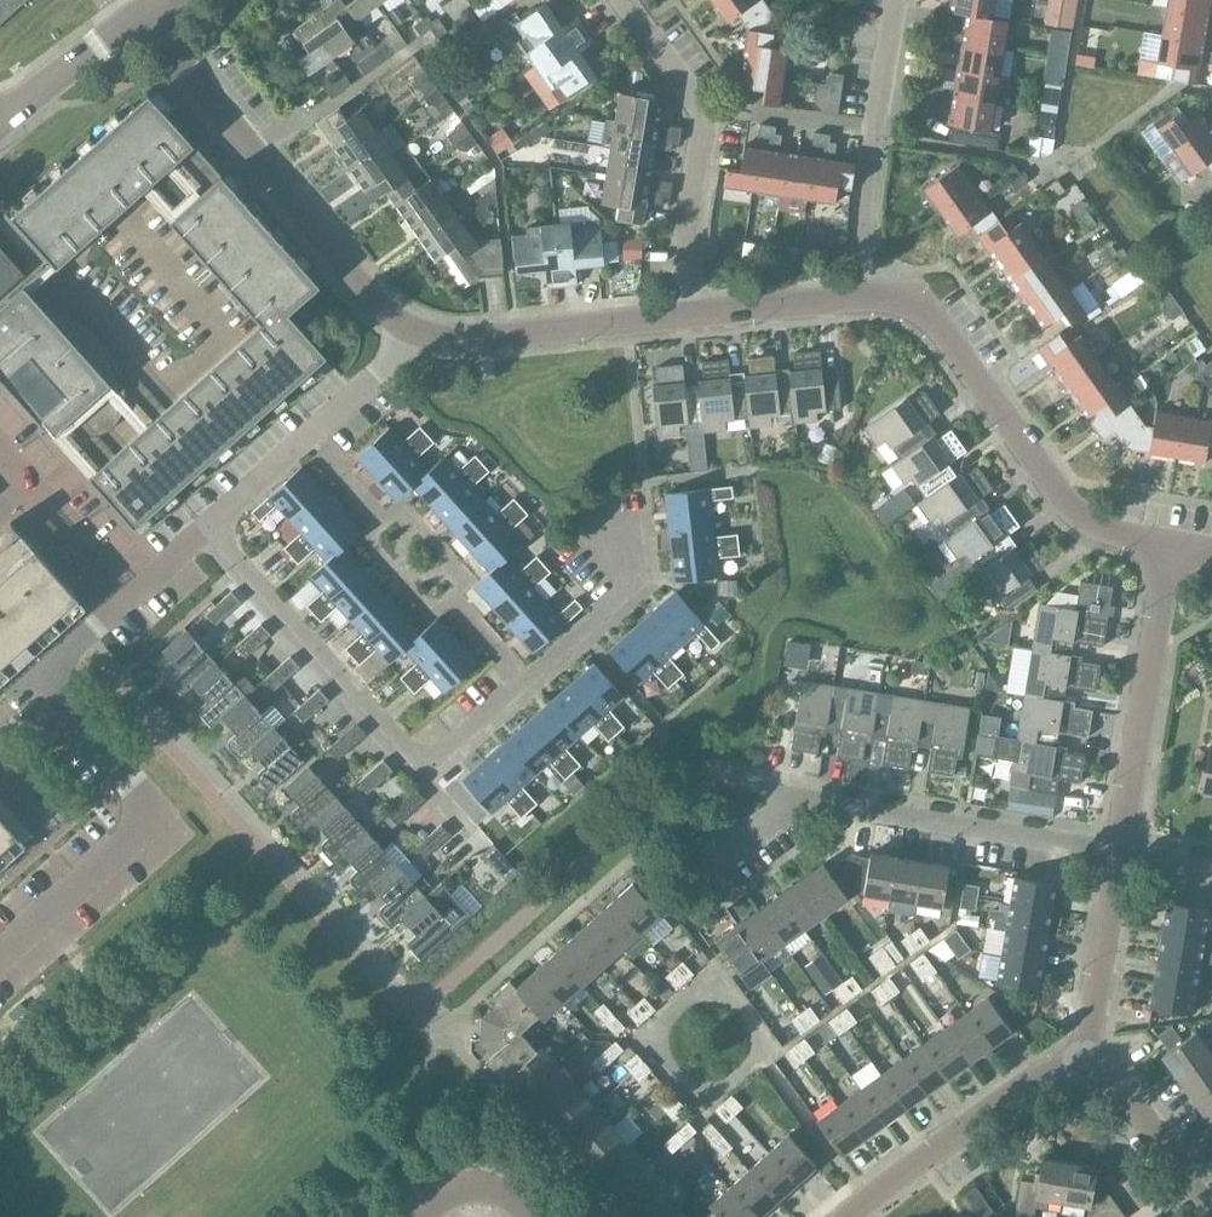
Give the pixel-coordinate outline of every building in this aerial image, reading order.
[(27,0),(0,0),(0,24),(27,0)] [(357,19),(347,4),(344,0),(337,0),(319,13),(334,35),(322,44),(332,57),(355,40),(351,35),(359,29),(354,21),(357,19)] [(379,3),(377,0),(352,0),(347,4),(357,19),(379,3)] [(770,8),(764,0),(710,0),(727,23),(738,15),(746,26),(770,8)] [(966,16),(966,14),(992,19),(992,18),(995,0),(952,0),(950,13),(966,16)] [(1052,0),(1046,0),(1042,26),(1070,30),(1075,4),(1052,0)] [(1167,8),(1184,11),(1181,24),(1207,28),(1211,8),(1211,9),(1211,1),(1205,0),(1168,0),(1167,8)] [(535,66),(585,30),(576,17),(562,26),(546,3),(521,21),(529,33),(517,41),(535,66)] [(777,18),(770,8),(746,26),(748,29),(744,58),(769,62),(767,75),(784,78),(788,49),(772,47),(777,18)] [(1162,35),(1179,38),(1177,51),(1203,56),(1204,51),(1211,52),(1211,40),(1206,39),(1207,28),(1181,24),(1184,11),(1167,8),(1162,35)] [(337,64),(332,57),(322,44),(334,35),(319,13),(295,31),(309,51),(298,59),(308,74),(323,63),(328,70),(337,64)] [(945,41),(950,47),(960,49),(961,41),(1004,48),(1009,20),(992,18),(992,19),(966,14),(966,16),(962,36),(947,33),(945,41)] [(428,24),(432,21),(428,16),(414,26),(421,35),(431,28),(428,24)] [(428,24),(431,28),(438,38),(447,31),(437,17),(432,21),(428,24)] [(594,42),(585,30),(535,66),(552,90),(564,82),(572,93),(597,75),(581,52),(594,42)] [(1171,80),(1198,84),(1202,63),(1211,65),(1211,52),(1204,51),(1203,56),(1177,51),(1179,38),(1162,35),(1158,63),(1174,66),(1171,80)] [(950,47),(945,41),(934,39),(932,51),(948,54),(950,47)] [(376,47),(377,49),(385,61),(392,56),(392,50),(385,40),(376,47)] [(961,41),(960,49),(957,68),(1000,76),(1004,48),(961,41)] [(385,61),(377,49),(357,62),(366,75),(385,61)] [(779,106),(784,78),(767,75),(769,62),(744,58),(739,86),(764,90),(762,104),(779,106)] [(957,68),(953,89),(952,96),(995,103),(1000,76),(957,68)] [(413,78),(427,97),(438,89),(424,69),(413,78)] [(332,99),(351,85),(343,73),(323,87),(332,99)] [(825,84),(830,85),(842,87),(843,75),(831,73),(826,76),(825,84)] [(937,91),(943,88),(945,76),(933,74),(930,90),(937,91)] [(830,85),(825,84),(815,83),(813,101),(819,112),(838,115),(839,103),(842,87),(830,85)] [(952,96),(953,89),(943,88),(937,91),(936,99),(951,101),(948,124),(990,131),(995,103),(952,96)] [(438,89),(427,97),(425,98),(429,105),(435,106),(445,98),(438,89)] [(668,138),(672,144),(679,145),(682,128),(670,126),(669,129),(659,127),(663,100),(620,93),(616,121),(633,124),(631,137),(656,142),(657,137),(668,138)] [(134,524),(324,354),(289,315),(321,287),(149,95),(12,218),(53,263),(82,237),(77,233),(92,220),(96,225),(109,213),(104,208),(119,196),(123,201),(136,189),(131,184),(146,171),(150,176),(163,165),(159,160),(165,154),(201,195),(176,217),(187,230),(192,225),(205,240),(200,244),(212,257),(217,252),(229,267),(225,271),(236,284),(241,280),(254,294),(249,298),(260,311),(265,307),(281,325),(274,331),(270,326),(257,338),(262,342),(247,355),(243,350),(230,362),(234,367),(220,380),(216,375),(203,386),(207,391),(193,404),(189,399),(176,410),(180,415),(166,428),(161,423),(149,435),(153,440),(139,452),(134,447),(122,459),(126,464),(112,477),(107,471),(94,483),(135,529),(137,527),(134,524)] [(339,107),(317,123),(333,146),(355,131),(363,142),(377,132),(367,119),(375,114),(367,104),(347,119),(339,107)] [(1176,151),(1190,141),(1198,152),(1211,142),(1211,126),(1209,123),(1202,113),(1188,124),(1182,128),(1174,117),(1159,127),(1176,151)] [(671,151),(672,144),(668,138),(657,137),(656,142),(631,137),(633,124),(616,121),(605,119),(600,146),(611,148),(628,151),(626,164),(652,169),(655,148),(671,151)] [(452,147),(457,144),(471,134),(461,120),(455,125),(455,131),(445,138),(452,147)] [(769,138),(775,134),(776,127),(759,125),(757,136),(769,138)] [(355,131),(333,146),(349,168),(371,153),(379,164),(393,155),(377,132),(363,142),(355,131)] [(823,146),(829,142),(830,136),(813,133),(812,145),(823,146)] [(471,134),(457,144),(462,150),(468,151),(478,144),(471,134)] [(796,181),(800,154),(780,151),(782,135),(775,134),(769,138),(767,149),(773,150),(768,177),(755,175),(752,191),(780,195),(782,179),(796,181)] [(494,148),(505,161),(520,149),(509,136),(494,148)] [(1176,151),(1193,174),(1206,165),(1211,173),(1211,142),(1198,152),(1190,141),(1176,151)] [(822,157),(827,158),(823,185),(809,183),(807,199),(835,204),(838,187),(851,189),(855,162),(834,159),(836,144),(829,142),(823,146),(822,157)] [(773,150),(767,149),(744,145),(740,170),(727,169),(724,186),(752,191),(755,175),(768,177),(773,150)] [(658,193),(663,198),(670,199),(673,183),(661,181),(661,183),(650,182),(652,169),(626,164),(628,151),(611,148),(607,175),(624,178),(622,192),(647,196),(648,191),(658,193)] [(371,153),(349,168),(366,192),(387,177),(394,188),(422,169),(412,155),(406,159),(399,150),(393,155),(379,164),(371,153)] [(827,158),(822,157),(800,154),(796,181),(782,179),(780,195),(807,199),(809,183),(823,185),(827,158)] [(1001,167),(1010,179),(1020,173),(1013,163),(1007,162),(1001,167)] [(970,208),(984,198),(959,164),(924,189),(940,212),(962,197),(970,208)] [(433,212),(447,202),(430,179),(430,180),(422,169),(394,188),(387,193),(403,216),(425,201),(433,212)] [(1023,170),(1020,173),(1010,179),(1017,189),(1026,183),(1028,177),(1023,170)] [(624,178),(607,175),(602,204),(618,207),(616,220),(642,225),(646,203),(662,206),(663,198),(658,193),(648,191),(647,196),(622,192),(624,178)] [(1065,190),(1057,179),(1041,190),(1049,201),(1065,190)] [(487,208),(497,202),(490,192),(476,201),(483,211),(487,208)] [(962,197),(940,212),(957,236),(970,226),(978,237),(1000,221),(984,198),(970,208),(962,197)] [(425,201),(403,216),(420,239),(441,224),(449,235),(463,225),(447,202),(433,212),(425,201)] [(1077,216),(1087,209),(1091,207),(1088,202),(1080,201),(1071,207),(1077,216)] [(487,208),(483,211),(478,215),(485,225),(494,218),(487,208)] [(1087,209),(1077,216),(1087,231),(1093,227),(1094,220),(1087,209)] [(559,224),(556,224),(562,286),(578,284),(576,268),(605,265),(600,220),(559,224)] [(1023,255),(1037,245),(1021,222),(1007,232),(1000,221),(978,237),(994,259),(1015,244),(1023,255)] [(441,224),(420,239),(436,262),(444,257),(465,287),(479,278),(504,275),(501,245),(479,248),(463,225),(449,235),(441,224)] [(562,286),(556,224),(526,227),(528,242),(514,243),(517,274),(545,271),(547,287),(562,286)] [(1115,257),(1124,250),(1118,241),(1098,255),(1105,264),(1115,257)] [(1039,278),(1053,267),(1037,245),(1023,255),(1015,244),(994,259),(1010,282),(1031,266),(1039,278)] [(1124,250),(1115,257),(1122,268),(1132,261),(1124,250)] [(21,275),(0,252),(0,293),(21,275)] [(50,315),(50,308),(41,307),(28,309),(22,311),(16,304),(50,274),(43,266),(9,297),(10,299),(0,308),(0,363),(3,362),(4,366),(5,372),(8,380),(15,393),(28,409),(43,422),(61,431),(65,433),(80,436),(88,437),(100,435),(104,434),(107,432),(109,431),(114,427),(117,424),(121,419),(123,413),(125,408),(125,406),(126,397),(123,390),(123,389),(117,371),(108,354),(95,339),(80,328),(63,319),(50,315)] [(1055,300),(1069,290),(1053,267),(1039,278),(1031,266),(1010,282),(1026,304),(1047,289),(1055,300)] [(1177,301),(1167,288),(1161,292),(1160,298),(1167,308),(1177,301)] [(1047,289),(1026,304),(1042,327),(1063,313),(1071,324),(1086,313),(1069,290),(1055,300),(1047,289)] [(1177,301),(1167,308),(1163,311),(1167,318),(1173,319),(1184,311),(1177,301)] [(1037,348),(1054,371),(1075,356),(1083,367),(1097,357),(1080,334),(1067,343),(1059,332),(1037,348)] [(1177,353),(1184,363),(1194,356),(1184,343),(1178,347),(1177,353)] [(795,413),(794,413),(795,423),(818,421),(817,411),(842,409),(838,372),(822,373),(820,351),(794,353),(796,372),(790,373),(791,377),(795,413)] [(749,418),(750,428),(772,425),(771,416),(794,413),(795,413),(791,377),(777,378),(774,355),(748,358),(750,377),(744,377),(745,381),(746,381),(749,418)] [(1099,389),(1113,380),(1097,357),(1083,367),(1075,356),(1054,371),(1070,393),(1091,378),(1099,389)] [(1205,364),(1201,358),(1187,367),(1194,377),(1204,370),(1205,364)] [(1205,364),(1204,370),(1208,377),(1211,374),(1211,359),(1205,364)] [(746,381),(745,381),(731,383),(729,360),(702,363),(704,381),(699,382),(699,386),(700,386),(704,423),(703,423),(704,432),(726,430),(725,420),(749,418),(746,381)] [(700,386),(699,386),(685,387),(683,365),(656,367),(658,386),(653,387),(658,437),(680,435),(679,425),(703,423),(704,423),(700,386)] [(1091,378),(1070,393),(1086,416),(1107,401),(1116,412),(1129,402),(1113,380),(1099,389),(1091,378)] [(930,439),(922,427),(940,414),(925,392),(910,403),(906,399),(865,428),(878,446),(886,440),(900,460),(930,439)] [(1107,401),(1086,416),(1103,440),(1114,431),(1126,450),(1137,451),(1141,428),(1145,425),(1129,402),(1116,412),(1107,401)] [(1141,428),(1137,451),(1177,458),(1184,415),(1155,409),(1152,426),(1145,425),(1141,428)] [(1177,458),(1205,462),(1207,448),(1211,449),(1211,420),(1184,415),(1177,458)] [(358,457),(378,479),(427,434),(420,427),(403,442),(390,428),(358,457)] [(957,476),(949,465),(967,451),(951,430),(936,440),(933,436),(930,439),(900,460),(892,465),(905,484),(913,478),(926,497),(927,498),(957,476)] [(435,442),(427,434),(378,479),(398,502),(414,487),(414,486),(430,472),(429,471),(417,458),(435,442)] [(414,486),(414,487),(433,508),(483,463),(475,455),(458,471),(445,457),(429,471),(430,472),(414,486)] [(433,508),(452,530),(485,501),(472,487),(490,471),(483,463),(433,508)] [(984,514),(983,513),(975,502),(993,489),(978,467),(963,478),(960,474),(957,476),(927,498),(926,497),(919,503),(932,521),(939,515),(953,535),(954,535),(984,514)] [(277,506),(289,519),(322,490),(301,468),(252,512),(260,521),(277,506)] [(666,494),(669,524),(712,519),(710,501),(734,498),(732,486),(666,494)] [(284,548),(291,556),(341,512),(322,490),(289,519),(301,533),(284,548)] [(497,514),(485,501),(452,530),(472,551),(522,507),(514,498),(497,514)] [(1010,551),(1002,539),(1020,526),(1005,504),(990,515),(987,511),(983,513),(984,514),(954,535),(953,535),(945,540),(958,558),(966,553),(980,572),(980,573),(1010,551)] [(529,514),(522,507),(472,551),(491,572),(491,573),(507,558),(508,559),(524,545),(511,530),(529,514)] [(316,549),(327,562),(328,562),(344,548),(345,549),(361,534),(341,512),(291,556),(298,565),(316,549)] [(672,552),(739,545),(738,534),(714,537),(712,519),(669,524),(672,552)] [(79,598),(12,523),(11,522),(0,532),(0,669),(79,598)] [(1007,611),(1037,589),(1028,577),(1047,564),(1032,542),(1016,553),(1013,548),(1010,551),(980,573),(980,572),(972,578),(985,596),(993,590),(1007,611)] [(740,556),(739,545),(672,552),(676,582),(719,577),(717,559),(740,556)] [(307,606),(314,614),(364,570),(345,549),(344,548),(328,562),(327,562),(311,576),(324,590),(307,606)] [(519,572),(508,559),(507,558),(491,573),(491,572),(474,587),(494,609),(544,564),(537,556),(519,572)] [(551,572),(544,564),(494,609),(514,631),(546,602),(534,588),(551,572)] [(364,570),(314,614),(321,622),(338,606),(351,620),(383,591),(364,570)] [(1040,604),(1033,651),(1071,657),(1071,656),(1074,642),(1103,647),(1113,587),(1081,582),(1076,610),(1040,604)] [(353,657),(403,613),(383,591),(351,620),(363,634),(345,649),(353,657)] [(241,603),(232,592),(207,614),(216,625),(241,603)] [(676,592),(654,612),(683,645),(696,633),(712,650),(721,643),(705,625),(676,592)] [(558,615),(546,602),(514,631),(534,653),(584,608),(575,599),(558,615)] [(669,657),(683,645),(654,612),(632,631),(676,682),(684,675),(669,657)] [(726,612),(715,626),(728,635),(738,620),(726,612)] [(390,664),(406,649),(422,635),(422,634),(403,613),(353,657),(360,665),(377,650),(390,664)] [(400,678),(408,687),(458,642),(438,619),(422,634),(422,635),(406,649),(418,662),(400,678)] [(237,647),(246,658),(271,635),(261,624),(237,647)] [(179,669),(173,675),(172,675),(171,676),(171,677),(171,679),(171,680),(171,681),(171,682),(172,683),(172,684),(183,696),(193,686),(193,685),(217,664),(187,631),(163,652),(179,669)] [(668,689),(676,682),(632,631),(609,651),(638,684),(653,671),(668,689)] [(478,664),(458,642),(408,687),(415,694),(432,678),(445,693),(478,664)] [(785,665),(801,667),(804,644),(789,642),(785,665)] [(1071,657),(1033,651),(1025,696),(1064,702),(1066,688),(1096,692),(1100,666),(1082,663),(1083,658),(1071,656),(1071,657)] [(265,679),(275,690),(300,668),(291,657),(265,679)] [(212,728),(223,718),(222,718),(246,696),(217,664),(193,685),(193,686),(207,702),(201,707),(201,708),(200,709),(200,711),(200,712),(200,713),(200,714),(201,716),(202,717),(212,728)] [(595,664),(572,684),(617,734),(625,727),(609,709),(624,697),(595,664)] [(826,732),(833,686),(802,681),(791,750),(817,754),(820,736),(826,736),(826,732)] [(609,741),(617,734),(572,684),(551,703),(580,736),(593,723),(609,741)] [(879,694),(833,686),(826,732),(840,734),(836,757),(863,761),(866,743),(871,744),(872,738),(879,694)] [(294,712),(304,723),(329,700),(320,689),(294,712)] [(879,694),(872,738),(886,740),(882,765),(908,769),(911,750),(917,751),(918,746),(917,746),(924,701),(879,694)] [(237,734),(231,739),(230,740),(230,741),(229,742),(229,743),(229,744),(229,746),(229,747),(230,748),(231,749),(241,760),(252,751),(251,750),(275,729),(246,696),(222,718),(223,718),(237,734)] [(1064,702),(1025,696),(1018,740),(1018,741),(1057,747),(1059,733),(1088,738),(1093,711),(1074,708),(1075,703),(1064,702)] [(917,746),(918,746),(931,748),(928,772),(954,776),(957,758),(962,759),(970,709),(924,701),(917,746)] [(566,748),(580,736),(551,703),(529,722),(573,773),(581,766),(566,748)] [(570,776),(573,773),(529,722),(507,741),(536,774),(550,762),(564,779),(569,775),(570,776)] [(266,766),(260,771),(259,772),(259,773),(258,775),(258,776),(258,777),(258,778),(259,779),(259,780),(260,781),(270,793),(305,762),(275,729),(251,750),(252,751),(266,766)] [(1057,747),(1018,741),(1018,740),(978,733),(975,755),(1015,761),(1011,786),(1057,794),(1059,779),(1081,783),(1085,757),(1067,754),(1068,749),(1057,747)] [(328,750),(338,760),(348,751),(338,741),(328,750)] [(536,774),(507,741),(485,761),(530,811),(538,804),(522,786),(536,774)] [(1210,747),(1203,792),(1211,794),(1211,748),(1210,747)] [(368,794),(393,771),(383,760),(358,783),(368,794)] [(522,818),(525,815),(530,811),(485,761),(463,780),(492,813),(506,801),(522,818)] [(315,822),(315,821),(339,800),(309,767),(285,788),(301,805),(295,810),(294,811),(293,812),(293,813),(292,814),(292,816),(293,817),(293,818),(293,819),(294,820),(305,831),(315,822)] [(397,826),(426,800),(416,789),(387,815),(397,826)] [(334,864),(344,854),(368,832),(339,800),(315,821),(315,822),(329,838),(324,843),(323,844),(322,845),(322,846),(322,847),(321,848),(322,849),(322,850),(322,851),(323,852),(334,864)] [(1027,804),(1026,822),(1049,824),(1050,806),(1027,804)] [(18,837),(18,838),(19,837),(0,815),(0,853),(18,837)] [(442,825),(416,847),(426,858),(451,835),(442,825)] [(353,875),(352,876),(352,877),(351,878),(351,879),(351,880),(351,882),(351,883),(352,884),(352,885),(363,896),(374,887),(373,886),(397,865),(368,832),(344,854),(359,870),(353,875)] [(508,883),(519,873),(493,844),(482,854),(508,883)] [(829,871),(848,898),(855,893),(864,894),(864,895),(891,899),(897,858),(871,854),(869,863),(857,861),(857,863),(852,855),(829,871)] [(916,903),(923,862),(897,858),(891,899),(916,903)] [(923,862),(916,903),(943,908),(950,867),(923,862)] [(402,918),(426,897),(397,865),(373,886),(374,887),(388,902),(381,908),(381,909),(380,910),(380,912),(380,913),(380,914),(380,915),(381,916),(382,917),(392,929),(403,919),(402,918)] [(848,898),(829,871),(824,865),(802,880),(826,914),(848,898)] [(1011,904),(1052,911),(1056,885),(1015,878),(1011,904)] [(826,914),(802,880),(781,895),(805,929),(826,914)] [(613,902),(641,933),(661,915),(633,884),(613,902)] [(964,884),(962,896),(977,899),(979,887),(964,884)] [(805,929),(781,895),(759,911),(784,944),(805,929)] [(962,896),(960,908),(975,911),(977,899),(962,896)] [(421,961),(455,930),(426,897),(402,918),(403,919),(417,935),(411,940),(411,941),(410,942),(409,943),(409,944),(409,945),(409,946),(410,948),(410,949),(411,950),(421,961)] [(594,919),(622,950),(641,933),(613,902),(594,919)] [(1163,930),(1205,937),(1209,910),(1168,903),(1163,930)] [(1052,911),(1011,904),(1006,930),(1048,937),(1052,911)] [(784,944),(759,911),(738,926),(762,960),(784,944)] [(622,950),(594,919),(574,937),(602,968),(622,950)] [(762,960),(738,926),(716,941),(740,975),(762,960)] [(920,947),(928,942),(919,929),(911,935),(920,947)] [(964,940),(956,930),(944,940),(951,949),(964,940)] [(1048,937),(1006,930),(1002,956),(1043,963),(1048,937)] [(1205,937),(1163,930),(1159,956),(1200,963),(1205,937)] [(911,954),(920,947),(911,935),(902,941),(911,954)] [(555,954),(583,985),(602,968),(574,937),(555,954)] [(964,940),(951,949),(958,959),(971,950),(964,940)] [(705,965),(694,941),(680,947),(691,971),(705,965)] [(876,966),(889,957),(882,949),(870,957),(876,966)] [(535,972),(563,1003),(583,985),(555,954),(535,972)] [(923,955),(911,963),(917,972),(929,963),(923,955)] [(1043,963),(1002,956),(997,982),(1039,989),(1043,963)] [(1200,963),(1159,956),(1155,981),(1196,988),(1200,963)] [(882,974),(895,966),(889,957),(876,966),(882,974)] [(675,970),(685,981),(693,975),(683,963),(675,970)] [(929,963),(917,972),(923,980),(935,971),(929,963)] [(677,988),(685,981),(675,970),(667,977),(677,988)] [(563,1003),(535,972),(517,988),(516,989),(541,1016),(540,1017),(543,1021),(563,1003)] [(861,990),(852,978),(843,984),(852,996),(861,990)] [(898,991),(890,979),(881,985),(890,997),(898,991)] [(538,1052),(538,1051),(521,1033),(540,1017),(541,1016),(516,989),(517,988),(510,981),(488,1000),(496,1007),(483,1019),(482,1043),(493,1056),(485,1062),(505,1084),(512,1077),(511,1076),(538,1052)] [(1192,1015),(1196,988),(1155,981),(1150,1008),(1192,1015)] [(852,996),(843,984),(835,990),(844,1002),(852,996)] [(890,997),(881,985),(872,991),(881,1003),(890,997)] [(966,1014),(991,1048),(1013,1032),(988,998),(966,1014)] [(646,1017),(654,1010),(644,999),(636,1006),(646,1017)] [(606,1023),(614,1016),(604,1005),(596,1012),(606,1023)] [(639,1024),(646,1017),(636,1006),(628,1013),(639,1024)] [(801,1014),(810,1026),(818,1020),(810,1008),(801,1014)] [(838,1016),(847,1028),(856,1022),(847,1009),(838,1016)] [(810,1026),(801,1014),(793,1020),(801,1033),(810,1026)] [(991,1048),(966,1014),(945,1029),(969,1063),(991,1048)] [(614,1016),(606,1023),(616,1035),(624,1028),(614,1016)] [(847,1028),(838,1016),(830,1022),(839,1034),(847,1028)] [(969,1063),(945,1029),(924,1044),(948,1078),(969,1063)] [(1178,1078),(1211,1054),(1196,1032),(1162,1056),(1178,1078)] [(916,1050),(903,1060),(927,1093),(948,1078),(924,1044),(920,1038),(912,1044),(916,1050)] [(796,1046),(805,1059),(813,1052),(804,1040),(796,1046)] [(604,1053),(611,1060),(622,1050),(616,1043),(604,1053)] [(805,1059),(796,1046),(787,1052),(796,1065),(805,1059)] [(528,1095),(560,1068),(542,1048),(538,1051),(538,1052),(511,1076),(512,1077),(528,1095)] [(611,1060),(604,1053),(593,1063),(600,1071),(611,1060)] [(1211,1086),(1211,1054),(1178,1078),(1193,1099),(1211,1086)] [(643,1063),(636,1055),(625,1065),(632,1073),(643,1063)] [(927,1093),(903,1060),(881,1075),(906,1109),(927,1093)] [(650,1070),(643,1063),(632,1073),(639,1081),(650,1070)] [(546,1115),(577,1087),(560,1068),(528,1095),(546,1115)] [(906,1109),(881,1075),(860,1090),(885,1124),(906,1109)] [(1211,1118),(1211,1086),(1193,1099),(1208,1121),(1211,1118)] [(564,1134),(595,1106),(577,1087),(546,1115),(564,1134)] [(885,1124),(860,1090),(839,1105),(863,1139),(885,1124)] [(667,1112),(678,1102),(671,1094),(660,1104),(667,1112)] [(732,1096),(724,1103),(734,1115),(742,1108),(732,1096)] [(678,1102),(667,1112),(674,1120),(685,1109),(678,1102)] [(734,1115),(724,1103),(716,1110),(726,1122),(734,1115)] [(863,1139),(839,1105),(817,1121),(841,1155),(863,1139)] [(595,1106),(564,1134),(581,1154),(612,1126),(595,1106)] [(677,1134),(684,1142),(695,1131),(688,1124),(677,1134)] [(714,1143),(721,1136),(711,1125),(703,1132),(714,1143)] [(599,1173),(630,1145),(612,1126),(581,1154),(599,1173)] [(684,1142),(677,1134),(666,1144),(673,1152),(684,1142)] [(769,1153),(796,1184),(816,1166),(789,1135),(769,1153)] [(721,1136),(714,1143),(724,1154),(731,1147),(721,1136)] [(630,1145),(599,1173),(616,1193),(647,1165),(630,1145)] [(749,1170),(777,1201),(796,1184),(769,1153),(749,1170)] [(1063,1203),(1070,1163),(1043,1158),(1041,1175),(1036,1174),(1034,1182),(1021,1180),(1015,1216),(1034,1216),(1035,1210),(1046,1212),(1048,1200),(1063,1203)] [(1063,1203),(1089,1207),(1088,1216),(1126,1216),(1110,1195),(1097,1193),(1099,1184),(1094,1183),(1096,1167),(1070,1163),(1063,1203)] [(634,1212),(665,1184),(647,1165),(616,1193),(634,1212)] [(799,1208),(831,1179),(820,1167),(788,1196),(799,1208)] [(756,1216),(760,1216),(777,1201),(749,1170),(730,1188),(756,1216)] [(678,1208),(683,1204),(665,1184),(634,1212),(638,1216),(667,1216),(678,1207),(678,1208)] [(965,1195),(981,1216),(986,1216),(994,1212),(976,1187),(965,1195)] [(730,1188),(710,1206),(713,1210),(714,1209),(721,1216),(756,1216),(730,1188)] [(678,1208),(678,1207),(667,1216),(686,1216),(678,1208)]
